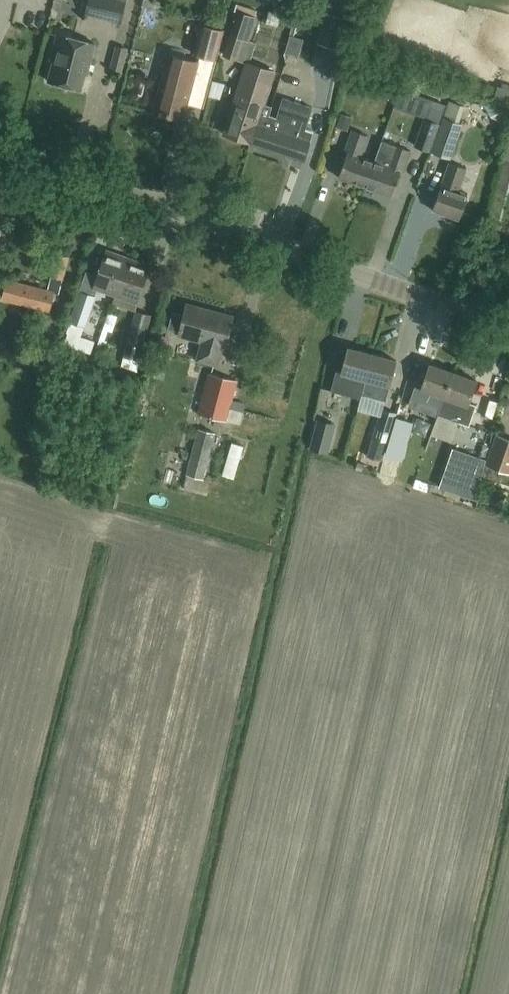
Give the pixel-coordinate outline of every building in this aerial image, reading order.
[(125,1),(126,1),(127,0),(89,0),(85,14),(120,22),(125,1)] [(342,16),(346,0),(330,0),(327,12),(325,12),(317,43),(339,48),(347,17),(342,16)] [(233,60),(236,61),(242,40),(248,41),(256,17),(238,11),(218,73),(228,76),(233,60)] [(201,24),(194,53),(215,59),(223,30),(201,24)] [(81,89),(85,73),(87,74),(95,43),(58,34),(51,60),(53,61),(48,81),(81,89)] [(110,70),(122,73),(128,49),(116,46),(110,70)] [(198,62),(169,54),(154,111),(183,118),(198,62)] [(248,64),(226,135),(304,160),(313,131),(306,128),(312,106),(282,97),(276,117),(269,115),(268,116),(272,106),(262,103),(272,71),(248,64)] [(463,124),(459,122),(465,105),(449,100),(444,117),(431,152),(451,159),(463,124)] [(336,126),(348,131),(353,117),(340,113),(336,126)] [(430,152),(440,123),(424,117),(414,146),(430,152)] [(365,186),(374,160),(361,155),(368,135),(352,129),(344,151),(347,151),(338,177),(365,186)] [(374,160),(365,186),(392,195),(401,170),(403,171),(410,150),(394,145),(382,140),(375,160),(374,160)] [(459,190),(467,168),(449,162),(432,209),(459,219),(468,193),(459,190)] [(15,229),(3,225),(0,236),(0,238),(12,240),(15,229)] [(115,293),(127,259),(105,251),(94,285),(115,293)] [(127,259),(115,293),(137,300),(149,267),(127,259)] [(50,310),(57,291),(8,277),(2,296),(50,310)] [(68,321),(85,327),(96,296),(92,294),(94,289),(92,288),(93,285),(82,281),(78,290),(79,290),(68,321)] [(137,304),(114,296),(112,303),(135,311),(121,365),(137,370),(152,314),(136,310),(137,304)] [(197,359),(217,365),(222,347),(224,347),(233,316),(187,304),(179,335),(202,341),(197,359)] [(80,336),(84,327),(72,323),(65,343),(90,352),(94,341),(80,336)] [(364,377),(370,352),(345,346),(339,370),(334,368),(329,389),(358,397),(359,393),(364,377)] [(370,352),(364,377),(359,393),(384,400),(388,384),(395,359),(370,352)] [(430,392),(443,396),(452,371),(427,363),(418,387),(415,386),(411,402),(423,406),(430,392)] [(443,396),(443,397),(437,414),(469,425),(476,404),(468,401),(476,380),(452,371),(443,396)] [(226,421),(231,403),(238,380),(209,373),(198,413),(226,421)] [(367,457),(381,461),(396,413),(397,412),(381,408),(372,438),(367,457)] [(320,415),(313,446),(329,449),(335,419),(320,415)] [(203,479),(215,433),(198,428),(186,474),(203,479)] [(462,431),(455,467),(471,470),(478,434),(462,431)] [(497,434),(487,465),(508,472),(508,439),(497,434)] [(400,463),(405,453),(393,446),(387,456),(400,463)]
